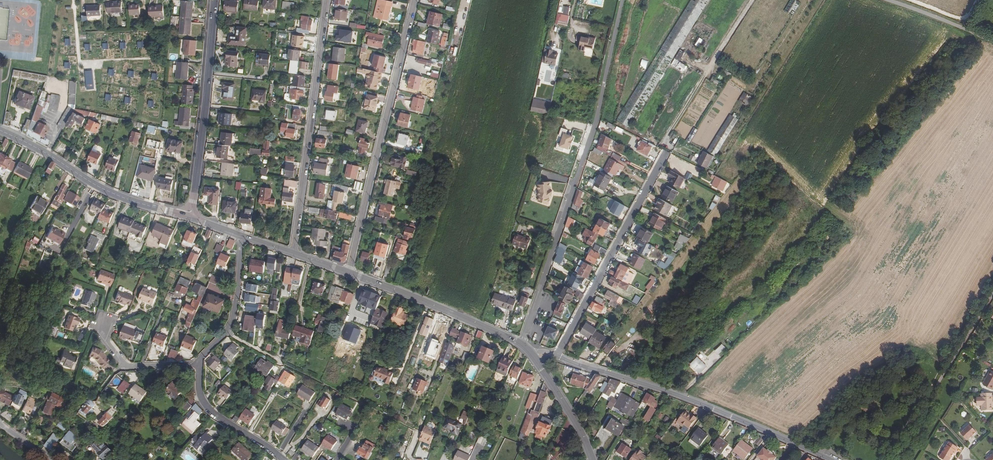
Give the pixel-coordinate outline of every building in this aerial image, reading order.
[(250,10),(257,10),(258,0),(255,0),(251,0),(250,10)] [(263,8),(275,10),(276,0),(264,0),(263,8)] [(336,0),(335,7),(339,8),(339,5),(346,6),(346,0),(335,0),(336,0)] [(388,20),(392,2),(384,0),(379,0),(378,4),(382,5),(378,18),(388,20)] [(710,0),(691,0),(676,28),(683,31),(691,17),(698,21),(710,0)] [(785,11),(794,15),(800,2),(796,0),(790,0),(785,11)] [(290,5),(294,6),(295,3),(283,1),(282,8),(290,10),(290,5)] [(191,18),(192,10),(190,10),(191,2),(181,2),(180,17),(191,18)] [(236,3),(227,2),(226,11),(235,13),(236,3)] [(121,14),(121,3),(107,4),(107,14),(121,14)] [(101,15),(100,5),(86,6),(87,16),(101,15)] [(139,15),(139,5),(129,6),(129,15),(139,15)] [(162,8),(148,8),(148,18),(162,18),(162,8)] [(337,10),(336,20),(346,21),(347,11),(337,10)] [(431,12),(428,25),(430,25),(439,27),(442,15),(431,12)] [(189,35),(191,18),(180,17),(179,34),(189,35)] [(303,21),(302,33),(311,34),(313,21),(309,20),(310,18),(303,17),(302,21),(303,21)] [(693,33),(708,42),(715,31),(700,22),(693,33)] [(244,46),(246,29),(237,28),(237,38),(229,37),(228,44),(244,46)] [(337,34),(336,41),(352,43),(353,31),(341,30),(341,35),(337,34)] [(440,33),(430,30),(426,42),(437,45),(440,33)] [(370,38),(368,44),(383,48),(385,37),(367,33),(366,37),(370,38)] [(692,33),(687,43),(692,45),(696,35),(692,33)] [(294,35),(292,46),(303,48),(305,36),(294,35)] [(595,48),(597,38),(591,36),(591,38),(588,37),(583,36),(581,49),(587,50),(587,46),(595,48)] [(717,49),(720,43),(712,39),(709,46),(717,49)] [(195,55),(196,41),(184,40),(183,54),(195,55)] [(425,42),(414,40),(413,44),(413,45),(415,46),(413,52),(423,55),(426,44),(424,43),(425,42)] [(344,62),(345,49),(335,47),(333,60),(344,62)] [(554,50),(549,49),(547,62),(558,65),(560,54),(554,52),(554,50)] [(291,59),(291,60),(299,61),(301,51),(292,50),(292,55),(289,54),(288,59),(291,59)] [(226,66),(237,67),(238,53),(227,52),(226,66)] [(374,67),(373,71),(381,73),(384,74),(385,69),(383,69),(386,57),(375,55),(372,66),(374,67)] [(651,63),(618,120),(631,128),(670,62),(660,57),(655,65),(651,63)] [(642,59),(640,67),(646,69),(649,61),(642,59)] [(679,68),(681,61),(674,59),(672,66),(679,68)] [(299,61),(291,60),(289,72),(297,74),(297,68),(299,68),(300,61),(299,61)] [(187,80),(188,63),(177,62),(176,79),(187,80)] [(358,68),(346,66),(345,71),(342,70),(341,75),(356,77),(357,73),(353,72),(353,69),(357,69),(358,68)] [(381,77),(381,73),(373,71),(363,69),(362,73),(366,75),(366,76),(367,77),(368,77),(365,87),(376,90),(378,81),(380,82),(381,77)] [(12,76),(45,82),(47,76),(13,70),(12,76)] [(430,76),(438,78),(440,72),(432,70),(430,76)] [(93,89),(92,71),(85,71),(86,89),(93,89)] [(295,75),(294,87),(304,88),(305,84),(303,84),(304,76),(295,75)] [(412,91),(415,77),(410,76),(406,89),(412,91)] [(75,105),(77,81),(69,81),(68,104),(75,105)] [(225,93),(234,94),(235,84),(223,83),(223,88),(225,89),(225,93)] [(192,90),(192,86),(184,85),(182,104),(192,105),(194,90),(192,90)] [(340,86),(329,85),(328,92),(327,91),(325,100),(334,102),(335,93),(339,93),(340,86)] [(305,92),(305,88),(304,88),(294,87),(291,86),(290,94),(287,94),(286,95),(285,99),(286,101),(296,102),(296,99),(300,100),(300,96),(303,96),(304,91),(305,92)] [(266,92),(253,90),(252,100),(260,101),(260,103),(265,103),(266,92)] [(33,98),(18,92),(14,105),(28,110),(33,98)] [(744,92),(739,100),(747,106),(752,97),(744,92)] [(39,99),(32,120),(31,122),(28,130),(43,137),(42,139),(46,140),(47,137),(44,136),(48,128),(43,125),(44,124),(44,122),(37,119),(40,114),(42,115),(43,112),(45,113),(47,108),(57,112),(62,97),(53,94),(50,103),(39,99)] [(377,97),(367,95),(364,108),(375,111),(376,106),(375,106),(377,97)] [(424,101),(414,98),(411,110),(421,113),(424,101)] [(545,107),(549,108),(551,101),(540,99),(538,106),(535,105),(534,110),(543,112),(545,107)] [(286,104),(285,109),(288,109),(287,120),(299,121),(300,116),(301,116),(302,111),(300,111),(301,107),(286,104)] [(57,127),(63,130),(65,126),(69,118),(72,112),(74,109),(68,106),(57,127)] [(190,108),(179,108),(178,122),(174,122),(174,126),(189,127),(190,108)] [(327,115),(327,120),(334,121),(336,113),(328,111),(327,115)] [(232,114),(220,113),(219,124),(231,125),(232,114)] [(408,127),(411,116),(401,113),(398,125),(408,127)] [(717,156),(739,118),(730,113),(708,151),(717,156)] [(69,118),(65,126),(70,129),(74,121),(82,124),(84,119),(77,116),(73,115),(71,119),(69,118)] [(364,134),(365,133),(366,128),(368,123),(359,120),(356,131),(364,134)] [(28,130),(31,122),(27,121),(25,127),(25,126),(21,134),(26,136),(28,130)] [(99,125),(89,121),(86,129),(96,133),(99,125)] [(296,125),(282,123),(280,134),(286,135),(285,136),(294,138),(296,125)] [(694,128),(686,141),(690,143),(698,130),(694,128)] [(140,134),(132,132),(129,142),(137,144),(140,134)] [(222,133),(220,145),(228,146),(231,146),(232,134),(222,133)] [(409,136),(401,134),(398,144),(406,146),(409,136)] [(559,146),(568,149),(572,136),(563,134),(559,146)] [(598,149),(601,151),(606,153),(608,149),(612,139),(603,134),(598,149)] [(650,135),(647,139),(657,145),(659,141),(650,135)] [(366,139),(356,137),(355,140),(360,141),(359,147),(360,147),(359,153),(364,154),(366,149),(369,149),(370,144),(365,142),(366,139)] [(326,140),(318,139),(317,147),(325,148),(326,140)] [(182,142),(169,140),(167,150),(181,153),(182,142)] [(656,146),(650,143),(649,145),(642,141),(639,143),(640,146),(638,151),(647,156),(652,147),(653,147),(654,147),(655,147),(656,146)] [(228,146),(220,145),(219,145),(217,158),(227,159),(228,146)] [(92,150),(88,160),(97,164),(101,154),(92,150)] [(713,156),(703,151),(697,163),(707,168),(713,156)] [(394,155),(391,166),(397,168),(405,170),(407,158),(394,155)] [(620,161),(612,156),(605,170),(616,175),(619,169),(623,170),(626,164),(620,161)] [(5,157),(0,167),(0,175),(3,176),(7,169),(11,171),(15,163),(10,161),(11,160),(5,157)] [(119,160),(110,157),(106,168),(115,171),(119,160)] [(326,175),(327,166),(328,160),(320,159),(320,164),(316,164),(314,174),(326,175)] [(27,179),(32,169),(19,162),(14,172),(27,179)] [(298,163),(294,162),(287,162),(287,165),(290,166),(289,168),(286,168),(286,173),(287,173),(287,175),(288,175),(288,177),(294,177),(294,174),(297,174),(297,172),(295,172),(295,166),(298,167),(298,163)] [(51,173),(55,166),(50,163),(46,170),(51,173)] [(221,175),(232,176),(233,164),(223,163),(221,175)] [(357,178),(359,167),(349,165),(346,177),(352,178),(352,177),(357,178)] [(155,170),(141,166),(138,178),(144,180),(144,178),(153,181),(155,170)] [(679,188),(685,178),(671,171),(668,176),(673,178),(670,184),(679,188)] [(605,190),(611,178),(602,172),(598,180),(596,185),(605,190)] [(158,178),(156,188),(171,191),(173,181),(158,178)] [(726,186),(727,184),(716,179),(715,181),(718,183),(717,185),(718,185),(716,188),(723,192),(726,186)] [(298,182),(284,180),(282,200),(293,201),(294,195),(289,194),(290,187),(297,188),(298,182)] [(394,191),(396,182),(388,180),(386,189),(394,191)] [(354,189),(361,190),(363,183),(356,181),(354,189)] [(542,196),(540,202),(549,205),(549,204),(549,205),(551,204),(552,201),(552,200),(551,200),(553,196),(554,197),(556,192),(553,192),(553,182),(543,182),(543,184),(541,184),(540,186),(540,189),(541,192),(540,196),(542,196)] [(318,184),(315,199),(323,200),(325,187),(322,187),(323,185),(318,184)] [(349,188),(336,185),(334,196),(333,202),(331,211),(335,212),(337,202),(343,203),(345,193),(348,193),(349,188)] [(53,206),(59,209),(64,201),(66,197),(64,196),(68,189),(63,186),(53,203),(54,204),(53,206)] [(672,202),(678,192),(668,186),(663,197),(672,202)] [(271,190),(261,189),(260,198),(270,199),(271,190)] [(216,208),(218,192),(205,190),(204,198),(209,198),(209,207),(216,208)] [(66,197),(64,201),(75,207),(79,198),(68,192),(66,197)] [(713,210),(722,198),(714,194),(707,207),(713,210)] [(581,199),(576,196),(572,208),(578,212),(580,207),(578,207),(581,199)] [(37,198),(30,209),(41,215),(48,204),(37,198)] [(622,217),(627,207),(611,199),(606,209),(622,217)] [(667,216),(672,205),(661,199),(656,210),(667,216)] [(95,213),(100,216),(104,209),(106,205),(101,202),(100,204),(95,201),(91,208),(96,211),(95,213)] [(236,203),(229,202),(228,212),(235,213),(236,203)] [(384,216),(383,219),(388,220),(389,220),(393,205),(386,204),(379,202),(379,204),(382,205),(379,215),(384,216)] [(115,213),(104,209),(100,216),(99,219),(111,223),(115,213)] [(338,212),(335,212),(331,211),(327,210),(326,210),(325,216),(325,217),(336,219),(338,212)] [(661,231),(667,220),(655,213),(649,224),(661,231)] [(252,215),(242,214),(241,223),(251,225),(252,215)] [(572,230),(575,220),(569,217),(566,227),(572,230)] [(121,234),(129,237),(131,232),(135,223),(135,221),(130,219),(129,221),(123,218),(119,228),(122,229),(121,234)] [(597,225),(608,230),(611,224),(600,219),(597,225)] [(697,230),(703,222),(701,220),(694,228),(697,230)] [(147,227),(135,223),(131,232),(138,235),(137,236),(141,238),(143,238),(147,227)] [(161,243),(168,246),(174,231),(157,224),(152,235),(162,240),(161,243)] [(605,236),(608,230),(597,225),(594,231),(605,236)] [(317,241),(316,245),(326,247),(327,242),(323,241),(325,230),(313,228),(311,241),(315,241),(317,241)] [(405,235),(404,239),(411,241),(415,230),(407,228),(405,235)] [(600,236),(586,228),(583,235),(586,237),(584,241),(593,246),(596,241),(597,241),(600,236)] [(639,238),(648,243),(653,233),(643,228),(638,238),(639,238)] [(65,234),(60,232),(60,233),(58,232),(53,229),(47,239),(59,246),(65,234)] [(194,246),(195,245),(193,244),(197,235),(188,231),(182,244),(193,249),(194,246)] [(684,246),(690,239),(681,234),(676,242),(679,243),(684,246)] [(517,235),(514,245),(528,250),(532,240),(517,235)] [(99,240),(91,236),(87,243),(88,243),(84,249),(92,253),(96,245),(98,246),(99,244),(97,243),(99,240)] [(400,238),(395,237),(395,239),(397,240),(394,252),(403,255),(404,254),(405,255),(406,251),(405,251),(407,243),(399,241),(400,238)] [(648,243),(639,238),(636,244),(641,247),(639,252),(647,256),(652,246),(648,243)] [(236,242),(230,240),(227,247),(233,249),(236,242)] [(346,260),(351,243),(344,241),(341,253),(334,251),(335,246),(332,245),(329,260),(332,261),(333,259),(342,263),(346,260)] [(377,242),(374,255),(385,258),(388,245),(377,242)] [(222,252),(224,248),(219,245),(219,247),(217,247),(215,252),(221,255),(222,252)] [(606,255),(608,251),(596,245),(594,249),(606,255)] [(193,249),(186,264),(186,265),(185,268),(187,268),(188,267),(189,266),(190,263),(192,262),(196,264),(202,250),(194,246),(193,249)] [(558,255),(564,258),(566,254),(565,254),(566,251),(564,250),(560,248),(557,255),(558,255)] [(373,255),(374,251),(370,250),(369,253),(363,252),(361,260),(364,261),(363,263),(368,265),(371,255),(373,255)] [(600,255),(592,251),(587,260),(595,264),(600,255)] [(226,254),(222,252),(221,255),(218,264),(226,268),(230,258),(227,256),(226,256),(226,254)] [(641,269),(646,259),(636,254),(633,260),(632,259),(629,264),(641,269)] [(564,258),(558,255),(555,262),(561,265),(565,259),(564,258)] [(264,274),(265,262),(252,260),(250,272),(264,274)] [(582,268),(591,273),(594,267),(581,260),(579,264),(583,266),(582,268)] [(666,270),(669,266),(660,261),(658,266),(666,270)] [(655,267),(646,263),(642,271),(649,274),(651,270),(653,271),(655,267)] [(623,281),(628,271),(626,269),(627,267),(622,264),(618,273),(612,270),(609,274),(615,277),(623,281)] [(293,280),(295,270),(295,269),(287,268),(286,278),(293,280)] [(591,273),(582,268),(581,270),(580,269),(578,273),(588,278),(591,273)] [(97,280),(102,281),(106,283),(105,285),(111,287),(114,275),(100,270),(97,280)] [(295,270),(293,280),(299,281),(299,279),(301,279),(303,272),(300,271),(295,270)] [(583,284),(585,279),(584,278),(584,277),(575,273),(568,286),(577,291),(581,283),(583,284)] [(213,276),(210,283),(217,286),(219,278),(213,276)] [(612,276),(610,281),(612,281),(610,285),(617,288),(618,285),(620,286),(620,287),(626,290),(629,285),(623,281),(623,282),(620,281),(621,281),(612,276)] [(192,282),(180,277),(177,284),(177,285),(176,289),(188,294),(192,282)] [(325,285),(315,282),(312,293),(323,296),(325,285)] [(207,288),(197,283),(194,291),(197,293),(197,294),(203,297),(207,288)] [(247,283),(247,291),(259,292),(259,284),(247,283)] [(574,296),(572,294),(574,291),(566,286),(560,299),(561,299),(570,304),(574,296)] [(119,303),(122,304),(123,303),(126,304),(129,305),(133,296),(124,293),(125,290),(125,289),(121,287),(120,288),(115,300),(119,301),(119,303)] [(351,305),(354,296),(344,292),(344,290),(337,287),(332,301),(339,304),(340,301),(351,305)] [(159,293),(145,288),(140,299),(145,301),(144,304),(153,307),(159,293)] [(277,296),(278,289),(273,288),(270,311),(278,312),(281,297),(277,296)] [(97,294),(87,290),(81,305),(90,308),(93,301),(94,301),(97,294)] [(358,303),(376,310),(381,297),(363,290),(358,303)] [(620,297),(608,291),(606,295),(608,296),(607,297),(613,301),(611,305),(616,307),(618,303),(617,302),(620,297)] [(203,298),(202,302),(201,304),(220,313),(225,300),(210,294),(210,295),(206,293),(203,298)] [(530,305),(531,300),(528,298),(529,295),(524,293),(519,305),(525,306),(526,303),(530,305)] [(260,303),(260,295),(246,294),(246,302),(260,303)] [(495,294),(492,304),(513,311),(517,302),(495,294)] [(633,302),(638,305),(641,298),(636,295),(633,302)] [(199,301),(196,300),(195,303),(197,304),(195,308),(187,305),(185,310),(193,313),(196,315),(201,304),(202,302),(199,301)] [(561,316),(567,305),(560,302),(555,314),(561,316)] [(604,308),(594,302),(591,307),(596,310),(596,309),(599,311),(602,312),(604,308)] [(250,311),(258,312),(259,305),(247,303),(246,311),(250,311)] [(404,327),(408,315),(404,314),(405,312),(403,311),(403,310),(398,308),(391,326),(396,327),(397,325),(404,327)] [(382,328),(385,319),(388,313),(379,309),(373,325),(377,327),(382,328)] [(79,319),(69,315),(64,328),(72,331),(75,322),(78,322),(79,319)] [(255,332),(257,318),(249,317),(247,316),(245,331),(255,332)] [(327,319),(323,317),(317,334),(322,335),(327,319)] [(427,337),(434,320),(426,317),(420,334),(427,337)] [(290,339),(291,333),(283,331),(285,320),(280,319),(279,323),(281,324),(280,326),(279,326),(277,337),(290,339)] [(385,319),(382,328),(379,335),(383,336),(389,321),(385,319)] [(94,333),(95,324),(94,324),(89,323),(87,331),(94,333)] [(591,339),(596,331),(597,330),(587,323),(581,333),(591,339)] [(144,334),(125,326),(121,337),(126,339),(127,338),(140,344),(144,334)] [(301,339),(300,342),(310,345),(314,332),(296,326),(293,336),(297,337),(301,339)] [(361,332),(346,326),(341,338),(357,344),(361,332)] [(549,327),(545,335),(555,340),(559,331),(549,327)] [(457,338),(460,332),(457,331),(457,330),(453,328),(450,335),(457,338)] [(596,331),(591,339),(590,342),(600,348),(606,338),(596,331)] [(467,346),(471,337),(461,332),(457,343),(467,346)] [(156,333),(153,342),(158,344),(158,345),(163,347),(167,337),(156,333)] [(438,346),(441,339),(436,337),(437,334),(433,333),(427,348),(433,350),(435,345),(438,346)] [(190,349),(194,350),(198,341),(194,339),(191,338),(192,337),(187,335),(183,346),(190,349)] [(611,340),(604,348),(610,353),(617,345),(611,340)] [(233,343),(225,354),(233,361),(240,352),(236,349),(238,347),(233,343)] [(449,359),(454,346),(447,343),(442,356),(449,359)] [(722,344),(715,351),(719,355),(726,348),(722,344)] [(491,350),(483,347),(478,359),(490,363),(492,359),(495,360),(498,354),(495,352),(491,350)] [(102,351),(94,348),(90,358),(96,360),(102,368),(110,362),(102,351)] [(170,357),(177,360),(180,353),(173,350),(170,357)] [(64,351),(61,360),(60,362),(64,364),(68,365),(67,368),(71,369),(75,358),(72,356),(69,355),(70,354),(64,351)] [(508,370),(512,362),(507,360),(510,353),(506,351),(499,366),(508,370)] [(214,371),(221,363),(220,362),(221,361),(214,354),(211,357),(212,358),(207,365),(214,371)] [(715,365),(722,359),(718,355),(712,362),(715,365)] [(707,367),(698,357),(692,364),(701,373),(707,367)] [(268,377),(275,366),(268,362),(267,363),(262,360),(256,369),(268,377)] [(510,375),(518,379),(522,369),(516,366),(514,370),(512,370),(510,375)] [(389,385),(393,374),(377,367),(374,376),(384,380),(384,382),(389,385)] [(992,370),(983,384),(992,390),(992,371),(992,370)] [(288,373),(282,383),(285,385),(290,387),(296,377),(288,373)] [(530,388),(534,376),(524,373),(520,384),(530,388)] [(587,388),(592,380),(574,375),(571,384),(584,388),(584,387),(587,388)] [(592,380),(587,388),(586,390),(591,393),(601,377),(596,375),(592,380)] [(267,390),(270,391),(277,379),(273,376),(272,378),(269,376),(266,383),(269,385),(267,390)] [(427,383),(418,379),(414,390),(423,393),(427,383)] [(616,391),(621,382),(611,379),(609,383),(603,393),(609,397),(614,390),(616,391)] [(124,394),(130,385),(124,380),(118,390),(124,394)] [(176,400),(183,390),(174,383),(166,393),(176,400)] [(534,411),(539,413),(542,405),(543,404),(544,401),(545,401),(546,396),(547,393),(546,392),(548,388),(544,383),(539,397),(537,403),(534,411)] [(140,401),(147,393),(136,385),(129,394),(140,401)] [(315,393),(303,385),(297,395),(310,402),(315,393)] [(224,397),(223,398),(218,404),(222,407),(233,392),(225,386),(218,395),(220,396),(221,395),(224,397)] [(13,396),(5,393),(5,391),(1,389),(0,391),(0,398),(1,398),(0,400),(0,402),(8,406),(13,396)] [(25,399),(28,394),(20,390),(13,404),(19,407),(23,399),(25,399)] [(62,409),(66,400),(59,396),(52,392),(44,408),(42,412),(50,416),(56,405),(62,409)] [(648,393),(643,402),(651,407),(644,419),(649,422),(656,410),(654,408),(658,402),(655,400),(656,398),(648,393)] [(530,414),(532,410),(530,410),(533,402),(537,403),(539,397),(531,394),(526,408),(529,410),(527,414),(528,415),(521,433),(526,434),(533,416),(530,414)] [(628,397),(622,394),(617,401),(614,407),(633,418),(636,412),(633,410),(638,403),(632,400),(629,406),(624,403),(628,397)] [(992,401),(992,394),(981,394),(982,412),(992,411),(992,406),(992,401)] [(326,408),(331,400),(323,396),(318,405),(325,409),(326,408)] [(632,400),(628,397),(624,403),(629,406),(632,400)] [(614,407),(617,401),(613,398),(608,405),(613,408),(614,407)] [(29,414),(34,404),(30,402),(30,401),(27,400),(22,411),(29,414)] [(74,406),(68,402),(65,407),(71,411),(74,406)] [(87,416),(95,405),(92,402),(87,402),(80,411),(87,416)] [(184,424),(193,432),(201,424),(196,420),(203,412),(200,409),(196,405),(190,412),(193,415),(192,417),(190,416),(184,424)] [(349,416),(351,413),(352,411),(342,405),(340,408),(339,407),(335,413),(347,420),(349,416)] [(242,416),(240,419),(249,425),(255,416),(246,410),(242,416)] [(539,413),(534,411),(532,410),(530,414),(533,416),(526,434),(525,439),(529,441),(539,413)] [(685,412),(679,421),(689,429),(697,418),(692,415),(691,416),(685,412)] [(104,427),(113,418),(108,413),(104,417),(104,418),(100,423),(104,427)] [(240,419),(242,416),(237,413),(233,420),(237,423),(240,419)] [(553,421),(543,417),(541,422),(540,422),(537,428),(538,429),(536,434),(537,434),(536,437),(541,439),(543,436),(546,438),(548,433),(549,434),(552,426),(551,426),(553,421)] [(265,434),(272,422),(265,418),(258,430),(265,434)] [(462,424),(447,418),(444,427),(452,431),(452,433),(458,435),(462,424)] [(605,428),(612,432),(618,436),(623,427),(610,419),(605,428)] [(282,435),(287,427),(277,421),(272,429),(282,435)] [(193,432),(184,424),(182,426),(192,434),(193,432)] [(976,433),(970,425),(960,434),(967,441),(976,433)] [(423,450),(431,454),(434,444),(431,443),(436,431),(425,426),(423,432),(420,439),(425,441),(422,448),(423,450)] [(26,437),(29,430),(24,428),(20,433),(26,437)] [(708,436),(698,429),(691,439),(700,446),(708,436)] [(74,445),(79,437),(69,431),(60,443),(72,452),(76,446),(74,445)] [(131,440),(122,432),(118,437),(127,445),(131,440)] [(201,440),(197,436),(192,442),(196,446),(195,447),(199,451),(202,447),(206,451),(211,445),(210,444),(214,440),(208,435),(206,434),(201,440)] [(328,435),(322,445),(332,451),(338,441),(328,435)] [(481,444),(483,441),(485,442),(487,439),(480,435),(477,443),(481,444)] [(759,446),(764,441),(759,437),(755,443),(759,446)] [(720,438),(713,447),(722,454),(729,445),(720,438)] [(50,454),(54,448),(57,443),(51,439),(43,450),(50,454)] [(313,458),(319,448),(309,441),(302,450),(313,458)] [(753,449),(742,441),(734,451),(745,459),(753,449)] [(99,454),(104,459),(111,452),(102,443),(101,444),(99,442),(93,447),(100,454),(99,454)] [(367,442),(364,449),(363,450),(365,450),(362,455),(364,456),(368,458),(374,445),(367,442)] [(949,442),(939,458),(943,459),(950,459),(958,448),(949,442)] [(240,443),(233,451),(243,459),(250,459),(254,455),(240,443)] [(632,450),(622,444),(617,452),(627,458),(632,450)] [(647,459),(642,456),(644,453),(639,449),(632,459),(646,459),(647,459)] [(768,452),(764,449),(757,457),(762,459),(761,459),(775,459),(776,459),(772,456),(768,452)] [(296,454),(290,450),(286,456),(292,459),(293,459),(296,454)] [(471,456),(458,451),(454,459),(469,459),(471,456)]
